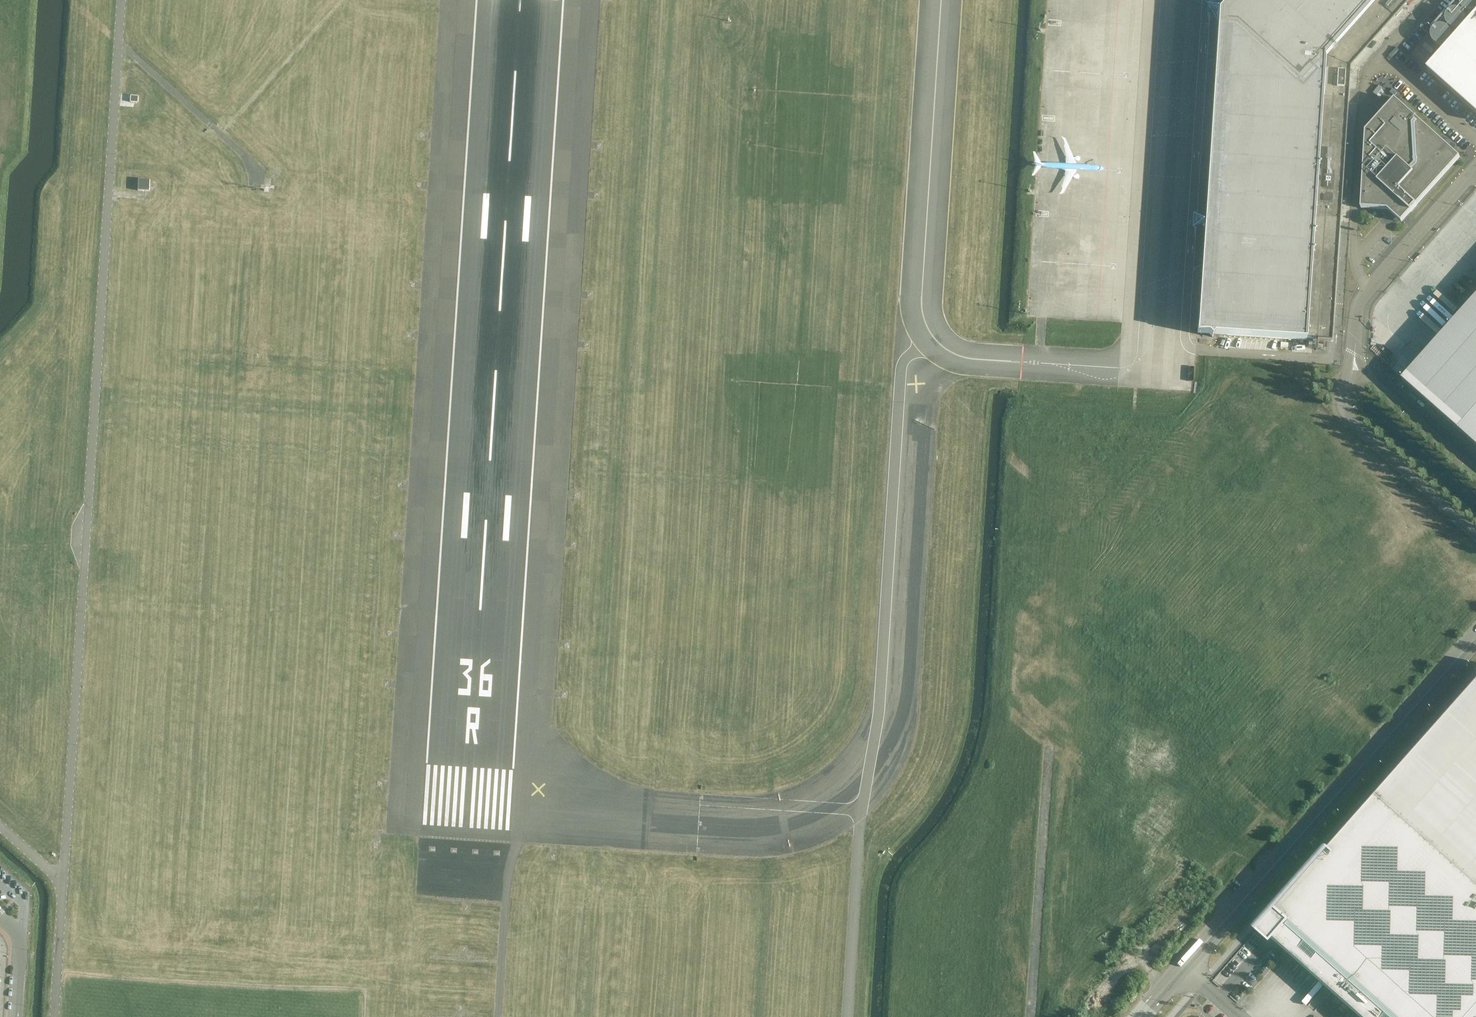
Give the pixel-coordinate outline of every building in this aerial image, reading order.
[(1219,12),(1197,333),(1332,342),(1350,67),(1409,0),(1229,0),(1219,12)] [(1427,69),(1475,113),(1475,13),(1427,69)] [(1395,99),(1366,132),(1361,209),(1388,210),(1402,222),(1460,156),(1395,99)] [(150,180),(139,180),(138,191),(150,192),(150,180)] [(1402,380),(1475,445),(1475,297),(1402,380)] [(1374,797),(1475,887),(1475,683),(1374,797)] [(1374,797),(1262,924),(1275,935),(1272,938),(1361,1016),(1475,1016),(1475,887),(1374,797)]
